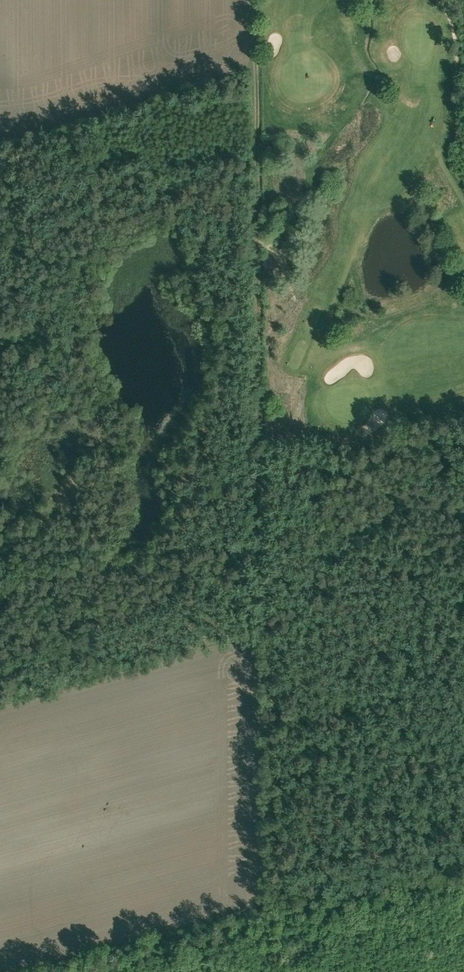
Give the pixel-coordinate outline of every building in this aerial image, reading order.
[(379,422),(370,417),(362,431),(371,436),(379,422)]
